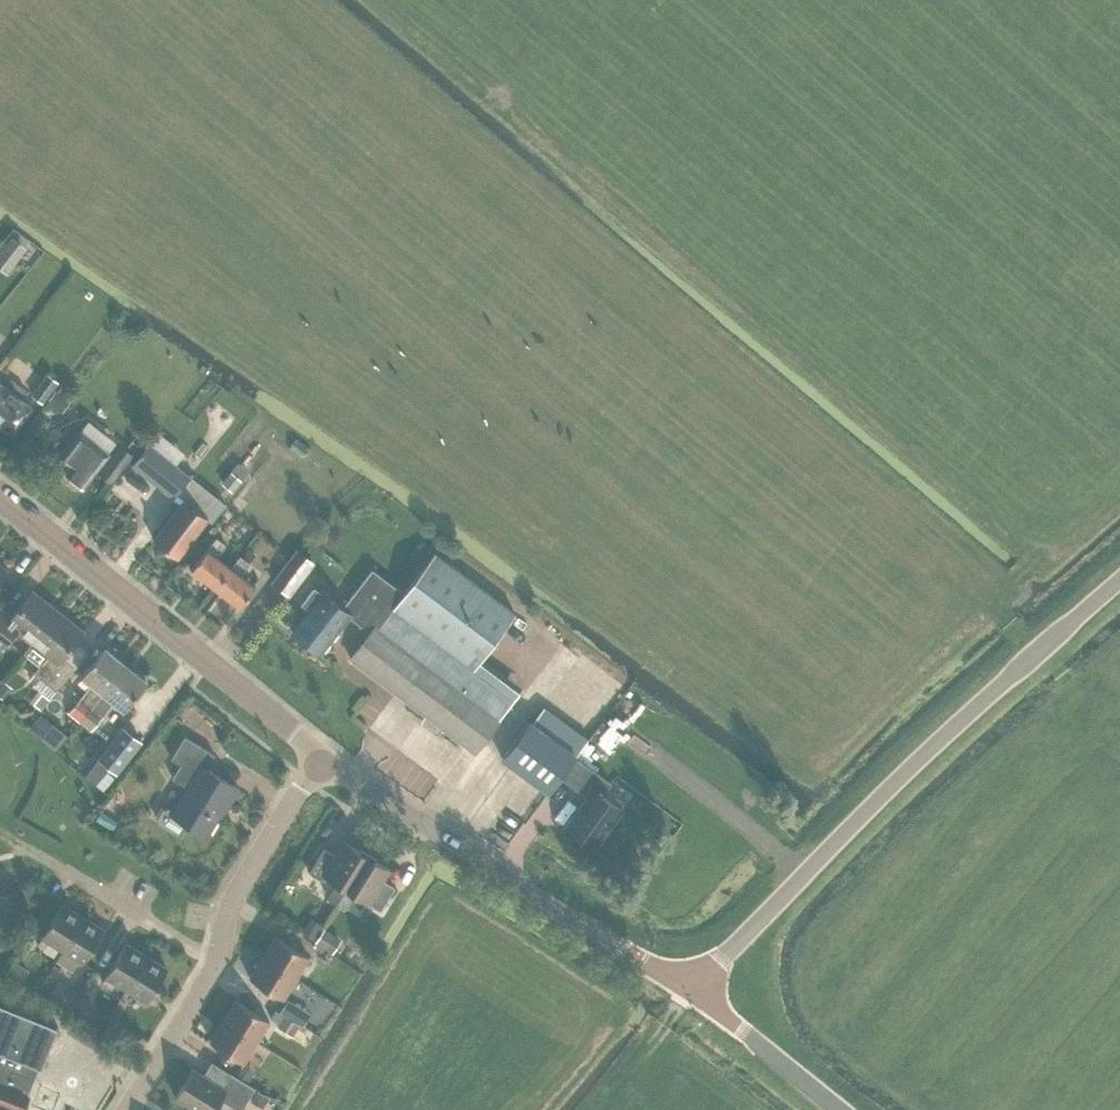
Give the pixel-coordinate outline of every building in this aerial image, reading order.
[(4,271),(23,245),(17,241),(11,236),(0,251),(0,267),(4,271)] [(0,342),(0,362),(9,349),(0,342)] [(54,386),(43,378),(31,393),(43,402),(54,386)] [(0,382),(0,423),(12,432),(31,406),(20,398),(26,390),(11,379),(5,386),(0,382)] [(55,390),(47,401),(62,413),(71,400),(66,397),(70,391),(62,385),(57,391),(55,390)] [(56,445),(64,434),(47,421),(38,433),(56,445)] [(101,434),(91,427),(85,435),(79,430),(58,456),(71,466),(65,474),(82,486),(108,453),(95,442),(101,434)] [(148,443),(132,464),(172,498),(176,493),(190,477),(148,443)] [(120,445),(98,474),(111,483),(133,455),(120,445)] [(229,472),(221,482),(232,492),(242,480),(231,470),(229,472)] [(222,508),(213,500),(215,496),(190,477),(176,493),(188,503),(179,514),(175,510),(153,539),(177,557),(198,529),(199,530),(207,520),(211,522),(222,508)] [(225,543),(216,537),(207,549),(206,548),(191,568),(215,586),(231,567),(216,555),(225,543)] [(246,549),(242,555),(241,555),(250,562),(256,554),(247,548),(246,549)] [(271,560),(281,567),(289,556),(280,548),(271,560)] [(290,556),(270,582),(288,596),(314,562),(296,549),(290,556)] [(425,715),(422,720),(423,723),(434,732),(438,731),(441,727),(474,751),(511,703),(469,673),(515,613),(434,552),(404,593),(401,590),(372,630),(371,629),(349,659),(425,715)] [(239,573),(248,562),(240,555),(231,567),(215,586),(240,605),(255,585),(239,573)] [(401,590),(372,568),(342,608),(322,592),(292,632),(320,653),(350,614),(371,629),(372,630),(401,590)] [(2,646),(16,629),(32,642),(57,610),(32,590),(11,617),(0,608),(0,645),(2,646)] [(48,655),(34,672),(55,689),(73,667),(61,657),(82,630),(57,610),(32,642),(48,655)] [(75,715),(80,720),(125,664),(103,647),(81,674),(92,683),(81,696),(80,696),(69,711),(75,715)] [(102,714),(102,713),(113,700),(124,708),(146,681),(125,664),(80,720),(91,728),(102,714)] [(2,698),(3,697),(12,687),(3,679),(0,682),(0,696),(2,698)] [(528,722),(502,758),(549,792),(561,776),(575,756),(589,738),(544,705),(531,724),(528,722)] [(53,723),(42,738),(56,748),(67,734),(53,723)] [(104,757),(120,769),(139,745),(123,733),(104,757)] [(188,824),(206,835),(222,808),(225,810),(238,787),(206,768),(214,754),(185,736),(171,758),(180,764),(172,777),(187,786),(172,810),(168,808),(163,809),(158,817),(159,823),(179,835),(178,836),(180,836),(188,824)] [(610,781),(575,756),(561,776),(585,794),(563,825),(595,848),(624,808),(602,792),(610,781)] [(320,879),(323,875),(336,883),(327,898),(336,903),(367,854),(344,840),(335,854),(323,848),(309,872),(320,879)] [(354,894),(380,910),(394,886),(383,879),(390,868),(367,854),(336,903),(345,909),(354,894)] [(61,903),(41,937),(62,949),(82,916),(61,903)] [(83,962),(103,929),(82,916),(62,949),(83,962)] [(310,917),(302,932),(313,939),(322,924),(310,917)] [(324,927),(315,941),(332,953),(341,938),(324,927)] [(309,956),(275,936),(262,956),(296,977),(309,956)] [(125,943),(105,976),(126,988),(146,955),(125,943)] [(146,955),(126,988),(146,1001),(167,968),(146,955)] [(249,977),(283,998),(296,977),(262,956),(249,977)] [(20,978),(25,969),(13,962),(8,972),(20,978)] [(69,987),(60,982),(57,980),(47,996),(69,1009),(70,1010),(80,994),(79,993),(69,987)] [(297,1005),(295,1003),(288,999),(280,1011),(296,1022),(304,1009),(297,1005)] [(222,1020),(256,1041),(269,1020),(235,1000),(222,1020)] [(28,1095),(27,1095),(35,1076),(31,1074),(35,1064),(39,1065),(54,1029),(0,1007),(0,1109),(22,1109),(28,1095)] [(290,1019),(281,1014),(275,1010),(270,1018),(280,1023),(277,1027),(292,1036),(299,1025),(290,1019)] [(243,1062),(256,1041),(222,1020),(210,1041),(243,1062)] [(118,1026),(109,1021),(105,1029),(114,1033),(118,1026)] [(236,1076),(211,1061),(203,1074),(193,1068),(175,1097),(196,1109),(213,1109),(220,1098),(239,1109),(240,1109),(254,1087),(247,1083),(255,1068),(244,1062),(236,1076)] [(263,1107),(270,1095),(257,1088),(250,1100),(263,1107)]
